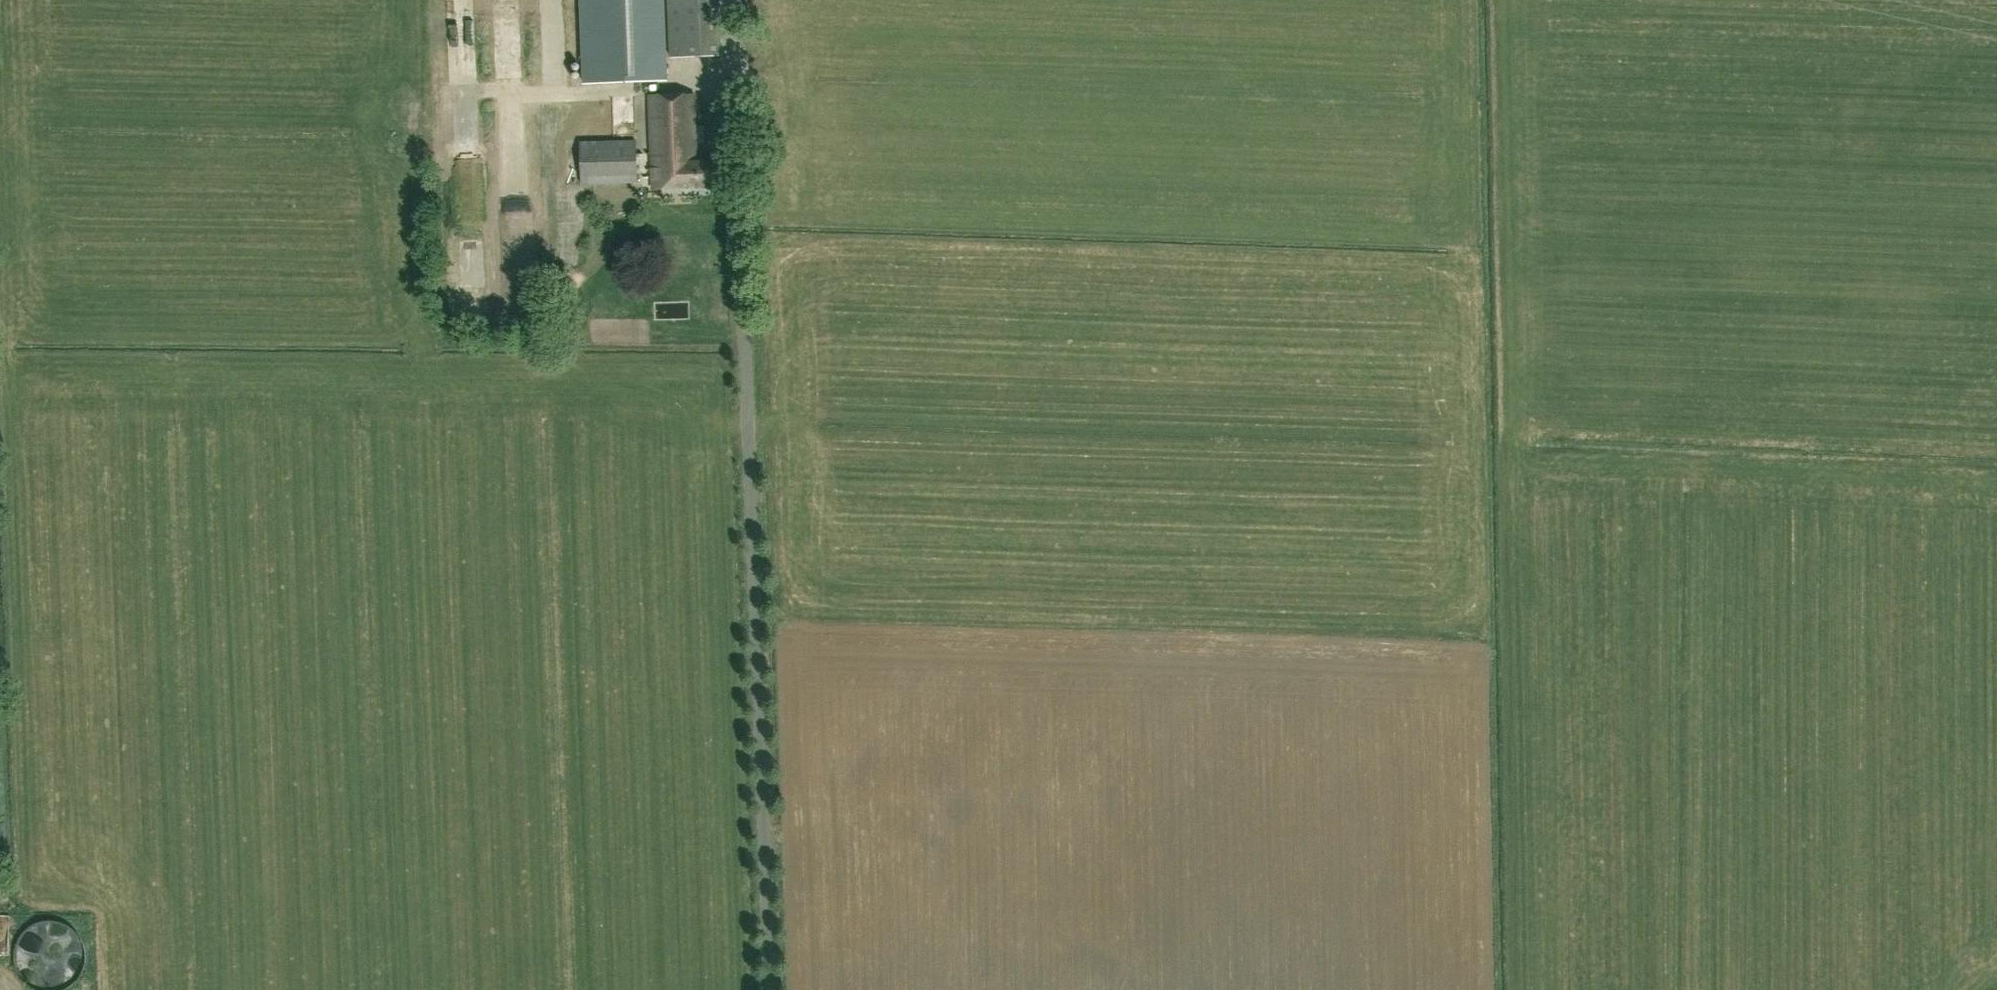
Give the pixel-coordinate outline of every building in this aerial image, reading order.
[(665,78),(662,0),(581,0),(585,81),(665,78)] [(671,58),(720,56),(718,0),(669,0),(671,58)] [(693,94),(650,96),(654,189),(724,186),(723,161),(696,162),(693,94)] [(580,143),(581,185),(638,183),(636,141),(580,143)] [(559,308),(560,321),(572,321),(571,307),(559,308)]
